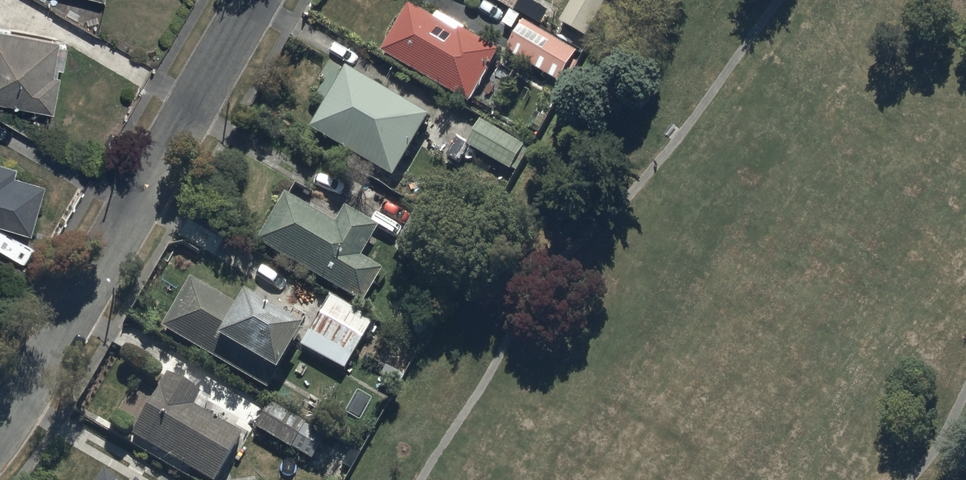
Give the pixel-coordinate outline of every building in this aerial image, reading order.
[(558,21),(585,36),(604,0),(569,0),(558,21)] [(456,30),(408,2),(379,52),(468,103),(498,50),(458,26),(456,30)] [(575,50),(522,20),(504,51),(558,82),(575,50)] [(53,115),(59,79),(54,78),(56,71),(62,72),(66,50),(59,49),(59,45),(0,35),(0,107),(53,115)] [(429,114),(345,67),(310,128),(393,176),(429,114)] [(524,144),(479,119),(465,144),(510,169),(524,144)] [(32,238),(46,190),(12,180),(15,172),(0,167),(0,229),(32,238)] [(331,222),(281,192),(251,242),(358,304),(378,270),(356,257),(374,227),(340,207),(331,222)] [(233,306),(186,278),(158,326),(264,388),(297,331),(239,296),(233,306)] [(369,320),(325,295),(297,345),(341,369),(369,320)] [(127,435),(204,479),(210,479),(237,433),(188,405),(196,393),(162,373),(127,435)] [(320,434),(265,402),(251,426),(306,458),(320,434)] [(91,479),(114,479),(100,469),(91,479)]
